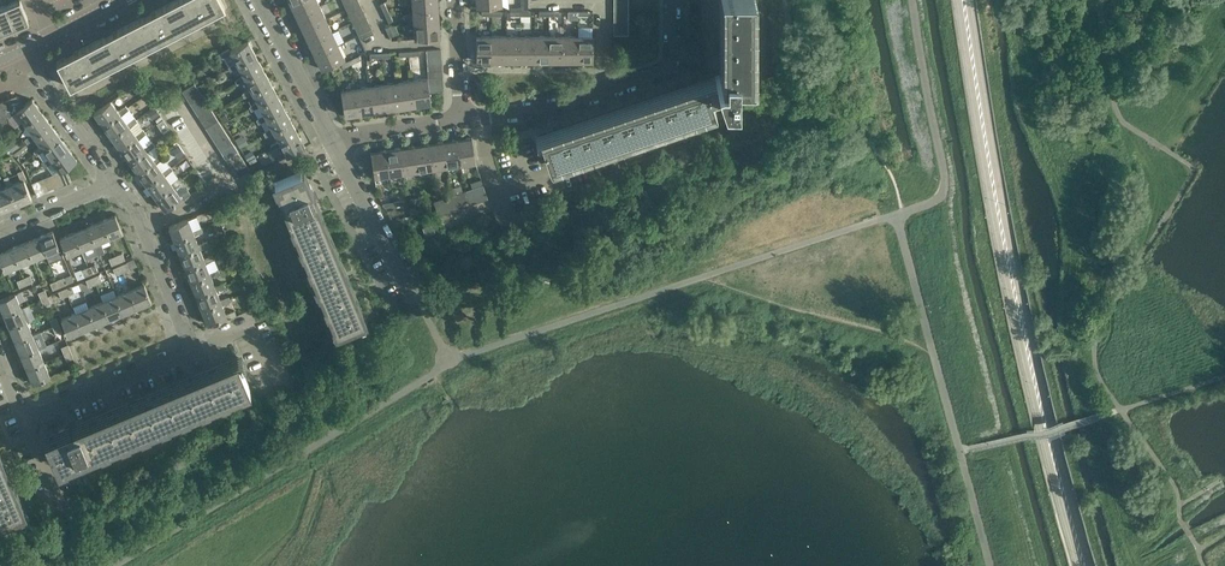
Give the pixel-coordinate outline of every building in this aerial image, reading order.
[(7,4),(15,26),(17,25),(26,22),(29,21),(20,0),(17,0),(7,4)] [(173,1),(186,26),(225,6),(222,0),(175,0),(173,1)] [(291,3),(297,16),(320,5),(318,0),(297,0),(291,3)] [(344,4),(346,8),(360,2),(359,0),(353,0),(344,4)] [(413,9),(438,7),(438,2),(435,3),(435,0),(412,0),(413,9)] [(540,134),(551,164),(648,131),(716,108),(711,95),(722,92),(722,94),(736,94),(736,74),(751,74),(752,0),(720,0),(719,72),(697,69),(697,81),(648,97),(540,134)] [(173,1),(134,21),(147,47),(186,26),(173,1)] [(361,6),(360,2),(346,8),(348,12),(361,6)] [(389,11),(384,2),(380,4),(385,13),(389,11)] [(0,7),(0,25),(3,31),(5,31),(14,27),(15,26),(7,4),(0,7)] [(320,5),(297,16),(304,29),(326,18),(320,5)] [(361,6),(348,12),(351,18),(364,12),(361,6)] [(438,7),(413,9),(414,23),(439,22),(439,17),(436,17),(435,8),(438,8),(438,7)] [(389,11),(385,13),(389,22),(393,20),(389,11)] [(367,18),(364,12),(351,18),(354,24),(367,18)] [(326,18),(304,29),(310,42),(332,31),(326,18)] [(370,23),(367,18),(354,24),(356,30),(370,23)] [(134,21),(95,41),(108,67),(147,47),(134,21)] [(439,22),(414,23),(415,39),(440,37),(440,31),(437,31),(436,22),(439,22)] [(370,23),(356,30),(359,34),(372,28),(370,23)] [(386,27),(390,37),(394,35),(390,26),(386,27)] [(372,28),(359,34),(361,39),(374,32),(372,28)] [(332,31),(310,42),(316,55),(339,44),(332,31)] [(477,35),(477,61),(478,61),(482,61),(483,58),(491,58),(491,60),(492,60),(492,35),(478,35),(477,35)] [(492,35),(492,60),(497,61),(497,58),(506,58),(506,60),(506,35),(492,35)] [(520,35),(506,35),(506,60),(511,60),(511,58),(520,58),(520,60),(521,60),(520,35)] [(535,35),(520,35),(521,60),(526,61),(526,58),(535,58),(535,35)] [(535,35),(535,58),(535,60),(540,61),(540,58),(549,58),(549,60),(549,35),(535,35)] [(549,35),(549,60),(555,61),(554,58),(563,58),(563,60),(564,60),(564,35),(549,35)] [(579,35),(564,35),(564,60),(569,61),(569,58),(578,58),(578,61),(579,35)] [(579,35),(578,61),(584,61),(584,58),(593,58),(593,61),(594,61),(594,35),(593,35),(592,35),(579,35)] [(229,48),(216,55),(220,61),(224,59),(223,58),(232,53),(236,61),(238,64),(256,54),(248,40),(231,50),(229,48)] [(57,61),(69,84),(70,87),(108,67),(95,41),(57,61)] [(339,44),(316,55),(322,68),(345,57),(339,44)] [(441,49),(427,50),(427,57),(442,56),(441,49)] [(238,64),(236,61),(228,67),(231,70),(239,66),(243,74),(245,77),(263,67),(256,54),(238,64)] [(351,59),(342,63),(344,67),(352,63),(351,59)] [(245,77),(243,74),(235,80),(237,84),(246,79),(250,87),(252,90),(270,80),(263,67),(245,77)] [(443,76),(428,77),(429,84),(443,83),(443,76)] [(428,77),(413,79),(417,104),(422,104),(421,101),(431,100),(431,103),(432,103),(430,91),(429,84),(428,77)] [(413,79),(399,81),(403,106),(407,106),(407,103),(416,102),(416,105),(417,104),(413,79)] [(252,90),(250,87),(243,93),(245,97),(253,92),(257,101),(259,104),(277,94),(270,80),(252,90)] [(399,81),(385,83),(388,109),(393,108),(392,105),(402,104),(402,106),(403,106),(399,81)] [(195,83),(182,91),(186,97),(199,89),(195,83)] [(385,83),(370,86),(373,108),(373,111),(379,110),(378,107),(387,106),(388,109),(385,83)] [(370,86),(356,88),(359,110),(359,113),(365,112),(364,109),(373,108),(370,86)] [(359,110),(356,88),(342,90),(342,89),(341,90),(345,115),(350,114),(350,111),(359,110)] [(199,89),(186,97),(190,103),(202,95),(199,89)] [(153,98),(148,91),(143,96),(147,102),(153,98)] [(259,104),(257,101),(249,106),(252,110),(260,106),(265,114),(266,117),(284,107),(277,94),(259,104)] [(0,102),(0,122),(1,124),(9,120),(7,116),(14,113),(24,105),(16,95),(0,102)] [(118,95),(94,113),(103,125),(120,113),(121,115),(128,108),(125,105),(118,110),(111,101),(118,95)] [(202,95),(190,103),(194,109),(206,101),(202,95)] [(24,105),(14,113),(16,111),(23,121),(24,124),(41,111),(32,99),(24,105)] [(206,101),(194,109),(198,115),(210,107),(206,101)] [(160,113),(155,107),(149,111),(154,118),(160,113)] [(214,114),(210,107),(198,115),(202,121),(214,114)] [(266,117),(265,114),(257,119),(259,123),(267,118),(272,127),(273,130),(292,120),(284,107),(266,117)] [(24,124),(23,121),(16,127),(19,131),(26,125),(32,133),(33,136),(50,123),(41,111),(24,124)] [(120,113),(103,125),(112,137),(128,125),(130,127),(137,121),(134,117),(127,123),(121,115),(120,113)] [(229,119),(226,113),(221,117),(224,122),(229,119)] [(218,120),(214,114),(202,121),(206,127),(218,120)] [(163,119),(156,124),(162,132),(169,127),(163,119)] [(218,120),(206,127),(210,134),(222,126),(218,120)] [(273,130),(272,127),(264,132),(266,136),(274,132),(279,140),(280,143),(299,133),(292,120),(273,130)] [(33,136),(32,133),(25,139),(27,143),(35,137),(41,145),(42,147),(59,135),(50,123),(33,136)] [(128,125),(112,137),(121,149),(138,137),(139,139),(146,133),(143,129),(135,134),(130,127),(128,125)] [(222,126),(210,134),(214,140),(226,132),(222,126)] [(230,138),(226,132),(214,140),(217,146),(230,138)] [(280,143),(279,140),(271,145),(273,149),(281,145),(287,155),(279,160),(306,146),(299,133),(280,143)] [(42,147),(41,145),(34,151),(36,155),(44,149),(50,157),(49,157),(51,159),(68,147),(59,135),(42,147)] [(458,139),(457,139),(461,164),(476,162),(472,136),(472,137),(467,137),(467,140),(459,141),(458,139)] [(138,137),(121,149),(130,161),(146,149),(148,151),(155,145),(152,141),(144,147),(139,139),(138,137)] [(237,142),(240,148),(248,143),(244,137),(243,138),(237,142)] [(233,144),(230,138),(217,146),(221,152),(233,144)] [(444,141),(443,141),(447,166),(461,164),(457,139),(453,139),(453,142),(444,143),(444,141)] [(7,145),(12,151),(19,146),(15,140),(7,145)] [(429,143),(432,168),(447,166),(443,141),(438,142),(439,144),(430,146),(429,143)] [(17,156),(28,147),(25,142),(19,146),(13,151),(17,156)] [(415,145),(414,145),(418,170),(432,168),(429,143),(424,144),(424,146),(416,148),(415,145)] [(178,144),(173,148),(179,157),(185,153),(178,144)] [(233,144),(221,152),(225,158),(237,150),(233,144)] [(401,147),(400,147),(404,172),(418,170),(414,145),(410,146),(410,148),(406,149),(401,149),(401,147)] [(51,159),(49,157),(43,163),(45,167),(53,162),(60,171),(59,172),(64,185),(71,182),(65,168),(77,159),(68,147),(51,159)] [(386,149),(385,149),(389,174),(404,172),(400,147),(395,148),(396,150),(387,152),(386,149)] [(146,149),(130,161),(138,173),(155,161),(157,163),(164,157),(161,153),(153,159),(148,151),(146,149)] [(372,151),(371,151),(374,177),(389,174),(385,149),(381,150),(381,152),(372,154),(372,151)] [(241,156),(237,150),(225,158),(229,164),(241,156)] [(252,150),(244,154),(248,160),(255,156),(252,150)] [(245,162),(241,156),(229,164),(233,170),(245,162)] [(155,161),(138,173),(147,185),(164,173),(166,175),(172,169),(170,166),(162,171),(157,163),(155,161)] [(245,162),(233,170),(237,177),(249,169),(245,162)] [(367,321),(304,169),(274,181),(338,333),(367,321)] [(21,180),(12,184),(11,185),(18,204),(31,198),(24,179),(26,179),(22,170),(18,172),(21,180)] [(59,172),(52,175),(57,187),(64,185),(59,172)] [(164,173),(147,185),(156,197),(173,185),(174,187),(181,181),(179,177),(171,183),(166,175),(164,173)] [(52,175),(46,177),(51,190),(57,187),(52,175)] [(0,189),(0,199),(4,209),(18,204),(11,185),(12,184),(8,176),(4,178),(7,186),(0,189)] [(46,177),(39,180),(44,193),(51,190),(46,177)] [(44,193),(39,180),(32,183),(37,196),(44,193)] [(484,184),(476,186),(481,200),(488,198),(484,184)] [(173,185),(156,197),(165,210),(182,197),(183,199),(191,194),(187,190),(180,195),(174,187),(173,185)] [(476,186),(469,189),(474,203),(481,200),(476,186)] [(469,189),(466,190),(471,204),(474,203),(469,189)] [(463,191),(456,194),(460,208),(468,205),(463,191)] [(456,194),(449,196),(454,210),(460,208),(456,194)] [(449,196),(443,198),(448,212),(454,210),(449,196)] [(443,198),(439,199),(444,213),(448,212),(443,198)] [(444,213),(439,199),(434,201),(439,215),(444,213)] [(115,214),(101,220),(109,238),(123,232),(115,214)] [(189,219),(169,227),(175,240),(194,233),(195,235),(203,231),(202,227),(193,230),(189,219)] [(101,220),(87,226),(99,253),(104,251),(101,241),(109,238),(101,220)] [(432,223),(422,226),(425,235),(435,231),(432,223)] [(87,226),(73,232),(81,250),(85,259),(99,253),(87,226)] [(52,230),(39,236),(46,254),(60,248),(52,230)] [(73,232),(59,238),(67,255),(81,250),(73,232)] [(194,233),(175,240),(180,254),(199,247),(200,249),(209,245),(207,241),(199,244),(195,235),(194,233)] [(39,236),(25,242),(32,260),(46,254),(39,236)] [(25,242),(11,247),(18,265),(32,260),(25,242)] [(11,247),(0,252),(0,261),(4,271),(18,265),(11,247)] [(199,247),(180,254),(186,268),(206,260),(206,263),(214,259),(212,255),(204,258),(200,249),(199,247)] [(122,252),(116,255),(118,262),(125,259),(122,252)] [(109,258),(111,264),(112,265),(118,262),(116,255),(109,258)] [(206,260),(186,268),(191,282),(211,274),(211,276),(220,273),(218,268),(210,272),(206,263),(206,260)] [(127,262),(120,265),(123,272),(130,269),(127,262)] [(95,264),(88,267),(91,274),(98,271),(95,264)] [(113,268),(113,269),(116,275),(123,272),(120,265),(113,268)] [(81,269),(84,276),(91,274),(88,267),(81,269)] [(30,274),(23,277),(26,284),(33,282),(30,274)] [(99,274),(92,277),(95,284),(102,281),(99,274)] [(211,274),(191,282),(197,296),(216,288),(217,290),(225,286),(224,282),(215,286),(211,276),(211,274)] [(17,280),(19,287),(26,284),(23,277),(17,280)] [(64,277),(57,280),(60,287),(67,284),(64,277)] [(86,280),(89,286),(95,284),(92,277),(86,280)] [(60,287),(57,280),(50,283),(53,290),(60,287)] [(144,283),(130,289),(138,307),(152,301),(144,283)] [(72,285),(65,288),(68,295),(74,292),(72,285)] [(68,295),(65,288),(58,291),(61,298),(68,295)] [(216,288),(197,296),(202,309),(221,302),(222,304),(231,300),(229,296),(220,299),(217,290),(216,288)] [(38,292),(41,299),(48,296),(45,289),(38,292)] [(130,289),(116,295),(124,313),(138,307),(130,289)] [(0,299),(0,307),(3,314),(21,306),(15,292),(0,299)] [(116,295),(103,301),(110,319),(124,313),(116,295)] [(48,296),(41,299),(44,306),(51,303),(48,296)] [(103,301),(89,307),(96,325),(110,319),(103,301)] [(221,302),(202,309),(208,324),(227,316),(228,318),(236,315),(234,310),(226,313),(222,304),(221,302)] [(21,306),(3,314),(9,328),(27,320),(21,306)] [(89,307),(75,312),(82,331),(96,325),(89,307)] [(61,318),(68,336),(82,331),(75,312),(61,318)] [(49,319),(52,326),(59,323),(56,317),(49,319)] [(33,334),(27,320),(9,328),(15,342),(33,334)] [(59,323),(52,326),(55,333),(62,330),(59,323)] [(33,334),(15,342),(21,356),(39,348),(47,345),(41,331),(33,334)] [(61,347),(64,354),(71,351),(68,344),(61,347)] [(39,348),(21,356),(27,370),(45,362),(39,348)] [(71,351),(64,354),(67,360),(74,357),(71,351)] [(237,356),(45,436),(57,465),(249,385),(237,356)] [(45,362),(27,370),(33,384),(50,376),(45,362)] [(27,513),(0,449),(0,524),(27,513)]
